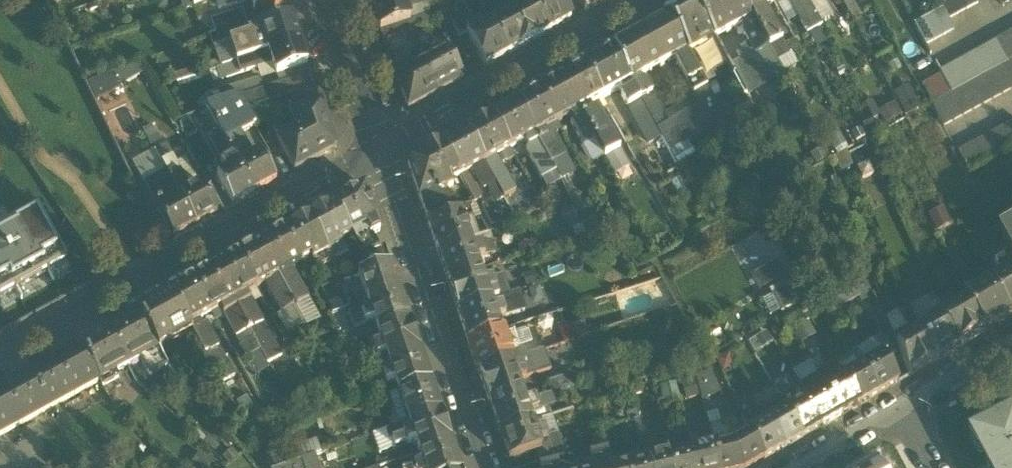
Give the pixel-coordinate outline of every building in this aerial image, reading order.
[(194,8),(191,0),(180,0),(184,11),(194,8)] [(215,0),(191,0),(194,8),(206,4),(205,3),(215,0)] [(206,4),(208,13),(218,10),(215,0),(205,3),(206,4)] [(250,1),(250,0),(215,0),(218,10),(219,11),(250,1)] [(250,1),(254,13),(285,3),(284,0),(250,0),(250,1)] [(398,0),(368,0),(371,9),(398,0)] [(408,13),(403,0),(398,0),(371,9),(380,33),(395,28),(411,22),(408,13)] [(408,13),(446,0),(403,0),(408,13)] [(501,23),(513,16),(504,0),(488,0),(501,23)] [(513,16),(524,10),(519,0),(504,0),(513,16)] [(534,5),(549,33),(571,20),(560,0),(540,0),(540,1),(534,5)] [(608,0),(580,0),(587,12),(608,0)] [(727,34),(709,0),(706,0),(695,6),(714,41),(727,34)] [(727,34),(742,26),(744,37),(749,46),(755,57),(768,49),(742,0),(709,0),(727,34)] [(774,3),(773,0),(742,0),(768,49),(782,42),(763,9),(774,3)] [(806,0),(789,0),(788,1),(807,35),(821,27),(806,0)] [(824,0),(806,0),(821,27),(834,20),(824,0)] [(851,19),(859,15),(850,0),(841,0),(851,19)] [(967,11),(960,0),(937,0),(942,10),(948,22),(967,11)] [(967,11),(977,6),(974,0),(960,0),(967,11)] [(464,5),(459,7),(472,31),(477,28),(464,5)] [(534,5),(524,10),(513,16),(528,44),(549,33),(534,5)] [(687,52),(689,55),(714,41),(695,6),(670,20),(687,52)] [(449,20),(460,39),(467,35),(466,34),(472,31),(459,7),(454,10),(449,20)] [(954,31),(948,22),(942,10),(923,20),(935,41),(954,31)] [(210,22),(215,35),(247,24),(242,11),(210,22)] [(528,44),(513,16),(501,23),(492,28),(507,56),(528,44)] [(291,19),(260,29),(268,53),(299,43),(291,19)] [(660,67),(675,58),(687,52),(670,20),(643,35),(660,67)] [(925,46),(935,41),(923,20),(914,25),(925,46)] [(250,33),(247,24),(215,35),(208,37),(212,49),(213,49),(229,43),(249,36),(248,33),(250,33)] [(485,68),(507,56),(492,28),(486,31),(482,25),(477,28),(472,31),(466,34),(467,35),(485,68)] [(380,33),(384,42),(398,37),(395,28),(380,33)] [(236,64),(268,53),(260,29),(250,33),(248,33),(249,36),(229,43),(236,64)] [(995,42),(1007,63),(1011,60),(1011,33),(995,42)] [(643,35),(633,40),(651,72),(660,67),(643,35)] [(405,57),(398,37),(384,42),(391,64),(405,57)] [(612,52),(630,83),(637,79),(651,72),(633,40),(612,52)] [(768,49),(776,62),(789,54),(782,42),(768,49)] [(995,42),(968,57),(979,78),(1000,67),(1007,63),(995,42)] [(220,62),(222,68),(236,64),(229,43),(213,49),(219,63),(220,62)] [(299,43),(268,53),(272,65),(276,77),(307,66),(299,43)] [(755,57),(749,46),(736,54),(741,62),(730,69),(734,76),(735,76),(746,95),(783,74),(776,62),(768,49),(755,57)] [(447,50),(420,65),(437,95),(463,80),(447,50)] [(612,52),(584,67),(602,99),(621,89),(630,83),(612,52)] [(675,58),(687,83),(700,76),(689,55),(687,52),(675,58)] [(256,70),(272,65),(268,53),(236,64),(240,75),(256,70)] [(410,70),(405,57),(391,64),(395,78),(410,70)] [(940,73),(941,75),(951,93),(979,78),(968,57),(940,73)] [(1000,67),(1011,87),(1011,60),(1007,63),(1000,67)] [(219,63),(205,67),(207,74),(218,70),(222,68),(220,62),(219,63)] [(240,75),(236,64),(222,68),(218,70),(222,82),(240,75)] [(272,65),(256,70),(260,79),(260,82),(276,77),(272,65)] [(408,111),(437,95),(420,65),(410,70),(395,78),(408,111)] [(284,84),(310,75),(307,66),(276,77),(279,86),(284,84)] [(166,79),(169,87),(207,74),(205,67),(166,79)] [(562,79),(579,111),(589,106),(602,99),(584,67),(562,79)] [(1011,89),(1011,87),(1000,67),(979,78),(951,93),(932,104),(931,104),(943,127),(1011,89)] [(310,75),(284,84),(289,98),(315,90),(310,75)] [(932,104),(951,93),(941,75),(922,86),(932,104)] [(707,87),(700,76),(687,83),(693,94),(707,87)] [(260,79),(230,89),(234,101),(239,100),(263,91),(260,82),(260,79)] [(562,79),(539,92),(557,124),(571,116),(579,111),(562,79)] [(640,101),(652,94),(646,84),(637,79),(630,83),(640,101)] [(123,90),(133,114),(157,104),(146,80),(123,90)] [(640,101),(630,83),(621,89),(624,94),(621,95),(628,108),(640,101)] [(239,100),(246,113),(289,98),(284,84),(279,86),(263,91),(239,100)] [(895,102),(879,109),(885,123),(919,106),(908,85),(891,93),(895,102)] [(717,132),(728,126),(711,95),(707,87),(693,94),(699,106),(702,104),(714,126),(713,126),(717,132)] [(220,106),(234,101),(230,89),(216,93),(220,106)] [(254,127),(255,129),(290,117),(290,116),(320,105),(315,90),(289,98),(246,113),(254,127)] [(517,104),(535,136),(544,131),(557,124),(539,92),(517,104)] [(665,117),(652,94),(640,101),(660,137),(669,152),(703,133),(690,111),(686,104),(665,117)] [(224,142),(240,135),(254,127),(246,113),(239,100),(234,101),(220,106),(206,110),(209,115),(219,133),(224,142)] [(628,108),(648,144),(660,137),(640,101),(628,108)] [(517,104),(492,118),(509,150),(525,142),(535,136),(517,104)] [(690,111),(703,133),(713,126),(714,126),(702,104),(699,106),(690,111)] [(276,140),(294,173),(335,150),(320,105),(290,116),(290,117),(295,130),(276,140)] [(592,111),(589,106),(579,111),(595,140),(605,158),(619,150),(596,109),(592,111)] [(595,140),(579,111),(571,116),(573,122),(570,123),(583,146),(595,140)] [(219,133),(209,115),(200,120),(210,138),(219,133)] [(466,132),(484,164),(496,157),(509,150),(492,118),(466,132)] [(969,174),(1011,150),(1011,123),(958,153),(969,174)] [(152,127),(144,131),(149,142),(157,138),(152,127)] [(547,136),(544,131),(535,136),(551,165),(564,158),(550,134),(547,136)] [(466,132),(441,147),(458,178),(460,176),(472,170),(484,164),(466,132)] [(209,139),(223,166),(234,160),(224,142),(219,133),(210,138),(209,139)] [(234,160),(238,167),(253,159),(240,135),(224,142),(234,160)] [(551,165),(535,136),(525,142),(527,147),(527,154),(543,182),(556,174),(551,165)] [(154,153),(166,147),(163,139),(159,142),(157,138),(149,142),(154,153)] [(166,147),(154,153),(157,158),(167,152),(169,151),(166,147)] [(408,165),(419,199),(436,190),(438,195),(439,195),(449,189),(453,187),(450,182),(458,178),(441,147),(408,165)] [(161,166),(171,160),(167,152),(157,158),(161,166)] [(135,170),(140,178),(143,185),(145,184),(146,186),(166,175),(161,166),(157,158),(154,153),(132,165),(135,170)] [(260,155),(253,159),(238,167),(254,195),(276,183),(260,155)] [(484,164),(495,184),(505,179),(507,178),(496,157),(484,164)] [(166,175),(179,199),(190,194),(171,160),(161,166),(166,175)] [(220,167),(224,175),(238,167),(234,160),(223,166),(220,167)] [(483,191),(485,190),(495,184),(484,164),(472,170),(483,191)] [(254,195),(238,167),(224,175),(216,179),(221,188),(232,207),(254,195)] [(144,187),(157,212),(179,199),(166,175),(146,186),(144,187)] [(449,189),(460,207),(475,203),(460,176),(458,178),(450,182),(453,187),(449,189)] [(133,181),(151,217),(158,214),(157,212),(144,187),(146,186),(145,184),(143,185),(140,178),(133,181)] [(512,193),(505,179),(495,184),(503,198),(512,193)] [(503,198),(495,184),(485,190),(493,204),(503,198)] [(201,188),(190,194),(179,199),(195,228),(217,216),(201,188)] [(213,192),(224,212),(232,207),(221,188),(213,192)] [(351,236),(365,228),(370,237),(372,236),(380,232),(365,188),(334,205),(334,206),(351,236)] [(448,212),(439,195),(438,195),(436,190),(419,199),(426,218),(426,219),(448,212)] [(195,228),(179,199),(157,212),(158,214),(173,240),(195,228)] [(308,220),(325,250),(340,242),(351,236),(334,206),(308,220)] [(0,231),(0,299),(15,290),(34,280),(47,273),(66,262),(37,210),(0,231)] [(428,225),(437,252),(470,240),(463,220),(470,217),(468,211),(428,225)] [(299,264),(313,257),(325,250),(308,220),(283,234),(299,264)] [(379,249),(372,236),(370,237),(365,228),(351,236),(363,257),(371,254),(370,252),(379,249)] [(1002,234),(1010,247),(1011,251),(1011,228),(1002,234)] [(283,234),(260,246),(296,311),(309,304),(294,276),(289,279),(286,273),(300,266),(299,264),(283,234)] [(470,241),(473,249),(492,242),(489,234),(488,234),(470,240),(470,241)] [(470,241),(470,240),(437,252),(448,282),(480,271),(476,260),(495,254),(492,242),(473,249),(470,241)] [(347,254),(340,242),(325,250),(331,262),(347,254)] [(260,246),(238,259),(255,290),(269,282),(272,288),(267,290),(288,327),(301,320),(296,311),(260,246)] [(367,264),(368,267),(389,260),(385,246),(379,249),(370,252),(371,254),(363,257),(367,264)] [(998,269),(1011,262),(1011,251),(1010,247),(992,257),(998,269)] [(331,262),(325,250),(313,257),(319,269),(331,262)] [(238,259),(216,271),(252,336),(266,328),(250,299),(246,302),(243,297),(255,290),(238,259)] [(66,262),(47,273),(53,283),(72,273),(66,262)] [(783,276),(774,262),(751,275),(759,290),(783,276)] [(998,269),(1003,277),(995,281),(1011,312),(1011,262),(998,269)] [(358,276),(365,297),(367,302),(400,292),(391,265),(358,276)] [(216,271),(194,283),(211,314),(223,307),(226,312),(222,315),(237,344),(252,336),(216,271)] [(484,282),(480,271),(448,282),(458,312),(490,301),(488,293),(507,287),(503,276),(484,282)] [(535,272),(522,276),(527,290),(539,286),(535,272)] [(662,276),(616,294),(626,322),(673,304),(662,276)] [(1011,316),(1011,312),(995,281),(989,285),(984,278),(966,289),(972,299),(989,329),(1011,316)] [(15,290),(21,301),(39,291),(34,280),(15,290)] [(194,283),(172,295),(193,333),(207,360),(222,352),(206,323),(201,326),(198,321),(211,314),(194,283)] [(874,298),(866,284),(853,291),(857,299),(861,305),(874,298)] [(796,303),(786,286),(771,295),(781,312),(796,303)] [(488,293),(490,301),(509,295),(507,287),(488,293)] [(15,290),(0,299),(0,306),(3,311),(21,301),(15,290)] [(509,295),(490,301),(493,309),(512,302),(522,299),(519,291),(509,295)] [(857,299),(853,291),(839,300),(841,307),(857,299)] [(410,322),(400,292),(367,302),(370,311),(351,317),(355,329),(374,322),(377,333),(410,322)] [(137,314),(138,314),(159,352),(171,345),(168,340),(188,329),(191,334),(193,333),(172,295),(171,295),(137,314)] [(781,312),(771,295),(760,301),(770,318),(781,312)] [(522,299),(512,302),(516,314),(526,311),(522,299)] [(963,345),(989,329),(972,299),(959,307),(956,300),(942,308),(963,345)] [(841,307),(839,300),(823,309),(830,320),(843,313),(841,307)] [(493,309),(490,301),(458,312),(468,343),(500,332),(497,321),(516,314),(512,302),(493,309)] [(937,360),(963,345),(942,308),(928,317),(931,323),(920,330),(937,360)] [(786,321),(791,328),(807,319),(810,317),(810,316),(806,310),(786,321)] [(140,359),(143,365),(161,356),(159,352),(138,314),(136,315),(108,331),(128,366),(140,359)] [(889,321),(894,336),(907,328),(900,315),(889,321)] [(817,336),(807,319),(791,328),(801,345),(817,336)] [(584,321),(558,330),(563,345),(589,337),(584,321)] [(421,352),(410,322),(377,333),(381,345),(362,351),(366,362),(385,356),(387,364),(421,352)] [(911,335),(907,328),(894,336),(909,376),(937,360),(920,330),(911,335)] [(168,340),(171,345),(191,334),(188,329),(168,340)] [(108,331),(80,346),(100,383),(103,388),(119,379),(115,373),(128,366),(108,331)] [(478,373),(511,362),(504,342),(500,332),(468,343),(478,373)] [(534,332),(504,342),(511,362),(541,352),(534,332)] [(768,332),(756,339),(761,349),(773,342),(768,332)] [(761,349),(756,339),(749,343),(755,353),(761,349)] [(858,352),(862,366),(882,354),(875,342),(858,352)] [(80,346),(29,374),(49,411),(100,383),(80,346)] [(862,366),(858,352),(857,350),(835,362),(837,365),(843,377),(862,366)] [(541,352),(511,362),(517,381),(550,371),(543,351),(541,352)] [(431,383),(421,352),(387,364),(391,374),(372,380),(375,391),(395,384),(398,394),(431,383)] [(882,354),(862,366),(878,393),(898,382),(882,354)] [(167,367),(161,356),(143,365),(150,376),(167,367)] [(791,372),(799,387),(818,376),(810,361),(791,372)] [(521,393),(517,381),(511,362),(478,373),(489,403),(521,393)] [(818,376),(825,387),(843,377),(837,365),(818,376)] [(859,404),(878,393),(862,366),(843,377),(859,404)] [(696,376),(703,402),(708,399),(722,393),(711,371),(696,376)] [(548,383),(552,394),(582,384),(578,373),(548,383)] [(0,390),(0,439),(49,411),(29,374),(0,390)] [(799,387),(806,398),(825,387),(818,376),(799,387)] [(859,404),(843,377),(825,387),(841,415),(859,404)] [(691,378),(679,382),(686,402),(698,398),(691,378)] [(441,413),(431,383),(398,394),(409,424),(441,413)] [(681,403),(676,383),(661,389),(665,406),(681,403)] [(799,387),(781,399),(787,409),(806,398),(799,387)] [(841,415),(825,387),(806,398),(822,426),(841,415)] [(525,404),(521,393),(489,403),(499,434),(531,423),(529,415),(547,408),(544,397),(525,404)] [(552,394),(544,397),(547,408),(555,406),(552,394)] [(803,437),(822,426),(806,398),(787,409),(803,437)] [(708,399),(703,402),(706,414),(714,412),(708,399)] [(762,410),(768,420),(787,409),(781,399),(762,410)] [(550,417),(547,408),(529,415),(531,423),(532,424),(541,420),(550,417)] [(803,437),(787,409),(768,420),(784,448),(803,437)] [(743,420),(748,431),(768,420),(762,410),(743,420)] [(714,412),(706,414),(709,429),(721,425),(717,411),(714,412)] [(441,413),(409,424),(411,432),(415,443),(419,454),(451,443),(441,413)] [(541,420),(548,439),(559,436),(552,416),(550,417),(541,420)] [(977,438),(984,452),(986,451),(993,467),(991,467),(1011,467),(1011,419),(977,438)] [(532,424),(531,423),(499,434),(509,463),(537,453),(542,451),(539,443),(548,440),(548,439),(541,420),(532,424)] [(784,448),(768,420),(748,431),(748,432),(764,459),(784,448)] [(731,421),(721,425),(726,443),(731,441),(741,436),(736,429),(731,421)] [(380,456),(394,451),(392,444),(404,439),(403,435),(411,432),(409,424),(372,436),(380,456)] [(713,446),(726,443),(721,425),(709,429),(713,446)] [(697,432),(701,449),(713,446),(709,429),(697,432)] [(415,443),(411,432),(403,435),(404,439),(392,444),(394,451),(415,443)] [(748,432),(741,436),(757,464),(764,459),(748,432)] [(537,453),(540,463),(547,461),(563,455),(560,446),(562,446),(559,436),(548,439),(548,440),(539,443),(542,451),(537,453)] [(741,436),(731,441),(726,443),(713,446),(719,467),(749,467),(757,464),(741,436)] [(668,443),(671,456),(692,451),(689,437),(668,443)] [(316,441),(299,444),(302,457),(319,453),(316,441)] [(451,443),(419,454),(422,464),(411,467),(460,467),(451,443)] [(713,446),(701,449),(692,451),(696,467),(719,467),(713,446)] [(274,467),(282,467),(301,462),(297,449),(270,458),(274,467)] [(597,453),(600,463),(606,461),(608,460),(606,451),(597,453)] [(692,451),(671,456),(674,467),(696,467),(692,451)] [(592,464),(593,464),(600,463),(597,453),(589,455),(592,464)] [(671,456),(649,461),(650,467),(674,467),(671,456)] [(282,467),(319,467),(315,457),(301,462),(282,467)]
